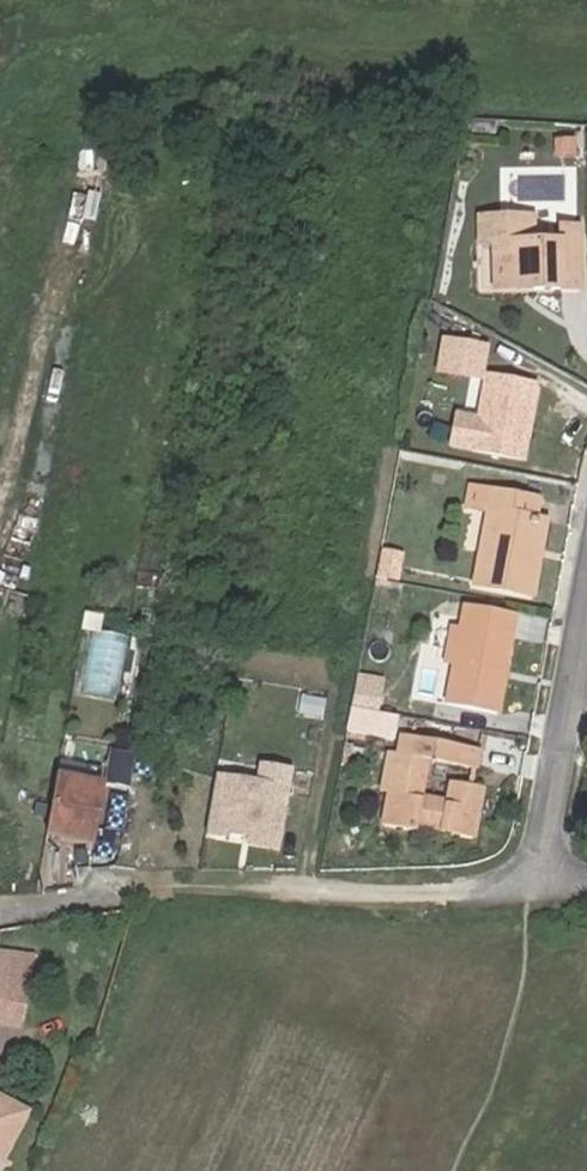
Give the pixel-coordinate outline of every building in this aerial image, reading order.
[(553,157),(577,159),(578,139),(554,137),(553,157)] [(532,279),(532,289),(575,288),(574,226),(560,227),(557,228),(556,243),(533,243),(532,218),(480,219),(480,244),(494,244),(495,280),(532,279)] [(495,289),(532,289),(532,279),(495,280),(495,289)] [(475,377),(480,355),(439,347),(434,369),(475,377)] [(466,454),(515,463),(529,389),(480,380),(466,454)] [(450,451),(466,454),(474,412),(458,409),(450,451)] [(520,555),(526,522),(530,502),(489,493),(463,488),(459,509),(485,514),(469,586),(519,597),(527,556),(520,555)] [(540,525),(526,522),(520,555),(527,556),(533,558),(540,525)] [(139,571),(136,587),(160,592),(163,577),(139,571)] [(490,713),(509,617),(459,608),(440,704),(490,713)] [(105,632),(107,618),(90,615),(87,630),(105,632)] [(376,680),(350,675),(349,683),(374,688),(376,680)] [(349,683),(344,706),(369,711),(374,688),(349,683)] [(379,736),(383,714),(369,711),(344,706),(339,728),(379,736)] [(403,754),(406,735),(399,733),(395,753),(403,754)] [(387,791),(381,790),(375,822),(404,829),(405,825),(433,831),(432,835),(461,840),(471,791),(440,784),(435,804),(411,800),(420,760),(468,769),(472,748),(406,735),(403,754),(395,753),(387,791)] [(372,788),(381,790),(387,791),(395,753),(380,749),(372,788)] [(106,789),(127,792),(133,760),(112,756),(106,789)] [(99,797),(55,790),(48,836),(93,844),(94,839),(99,797)] [(118,844),(126,801),(99,797),(94,839),(118,844)] [(0,954),(0,1025),(21,1028),(32,968),(33,958),(0,954)] [(0,1160),(25,1114),(0,1100),(0,1160)]
